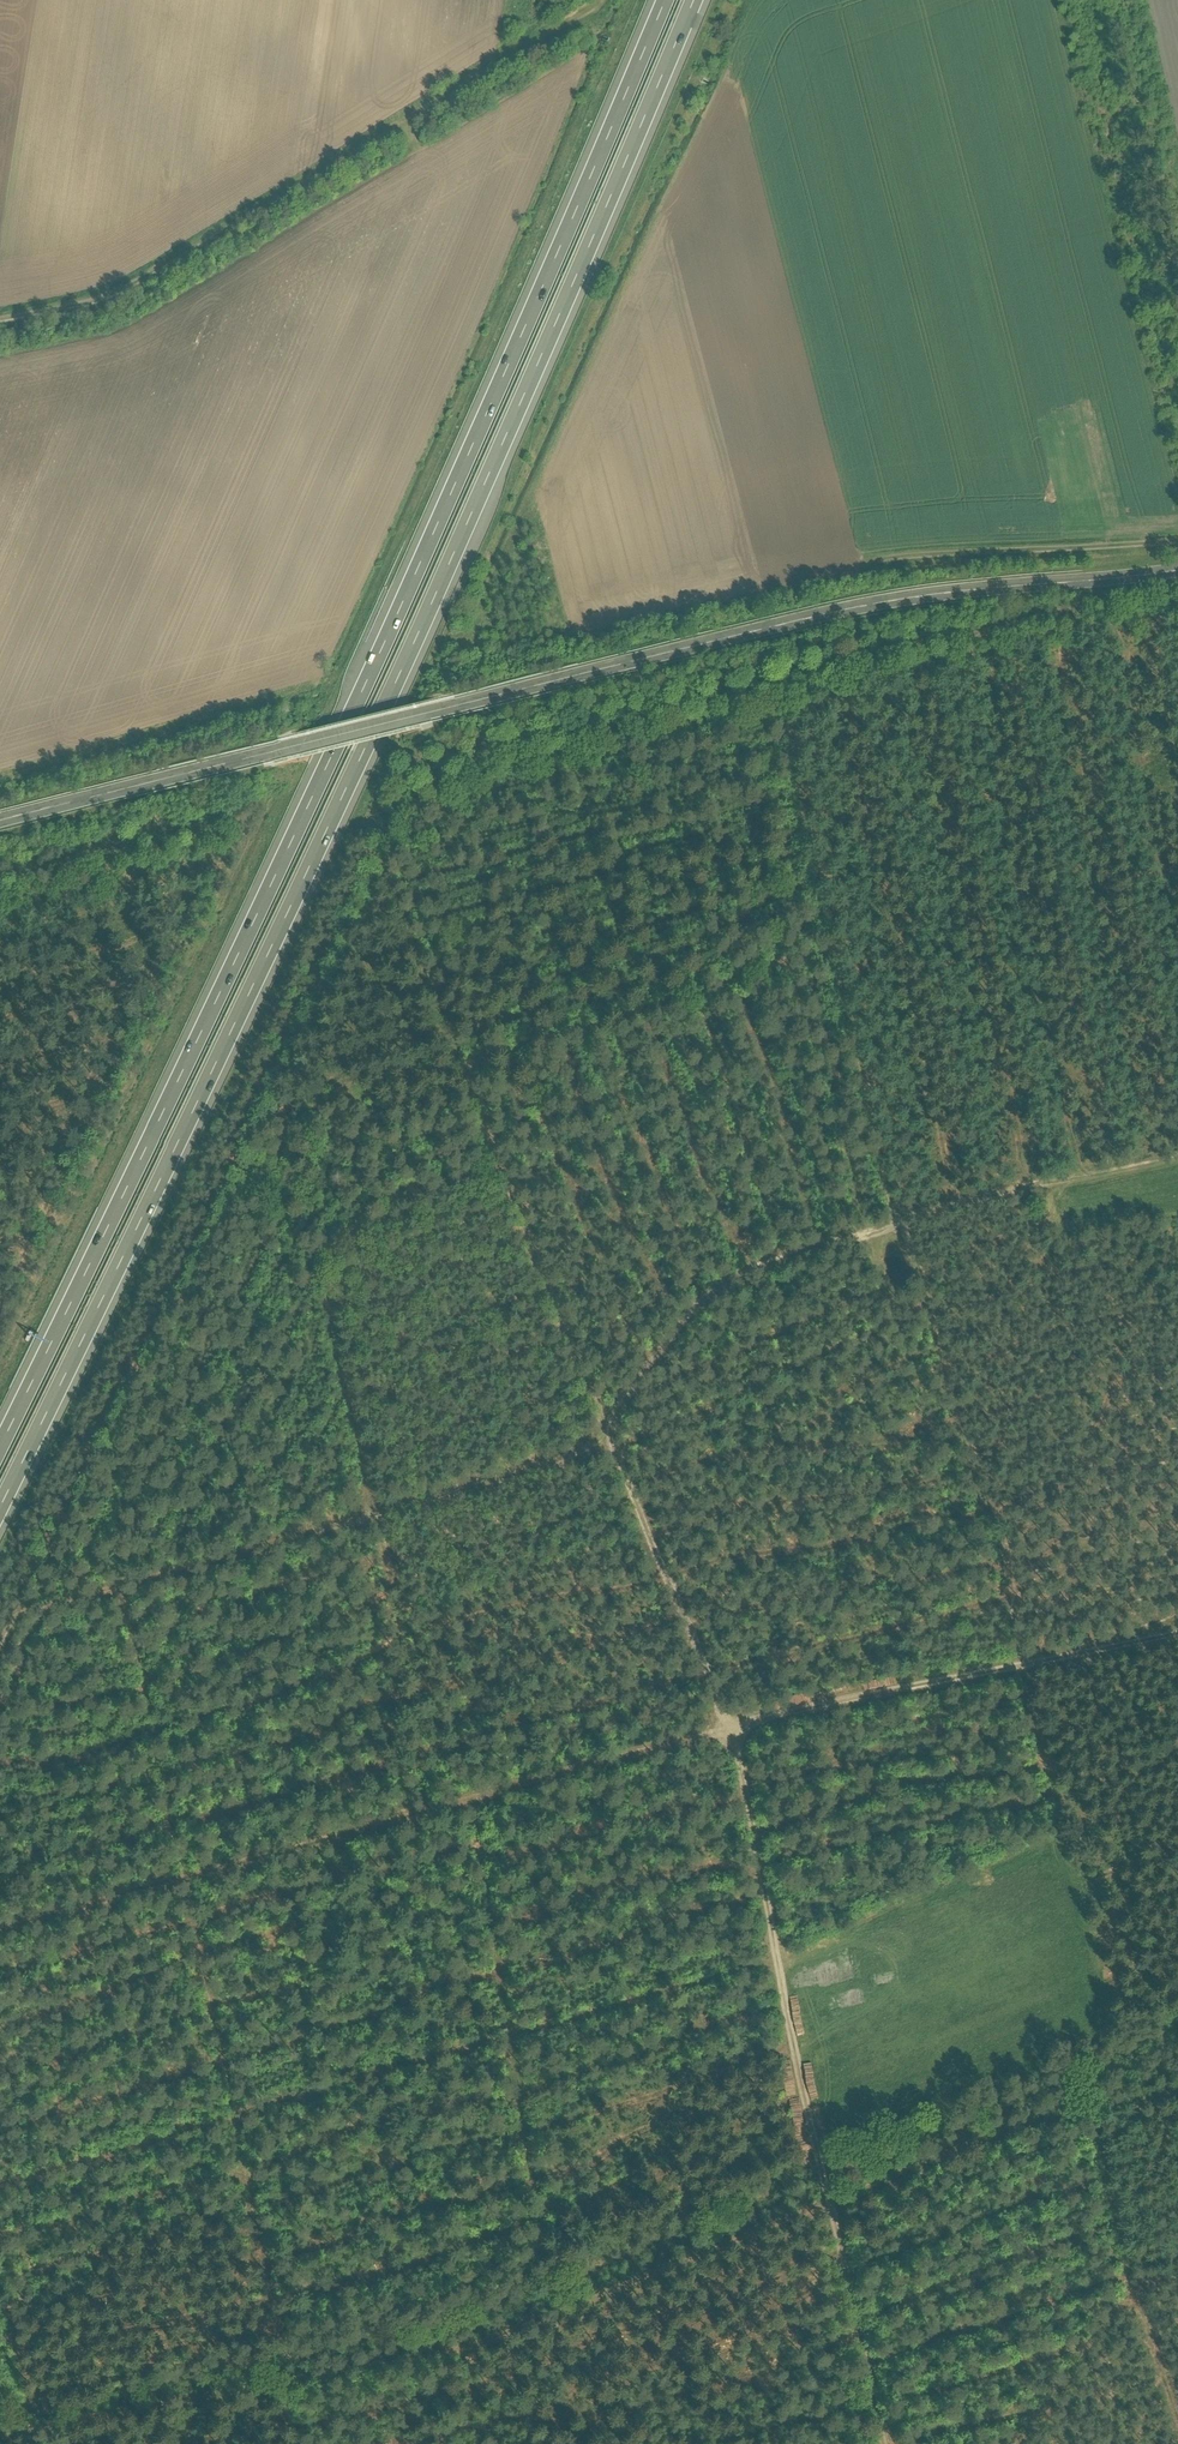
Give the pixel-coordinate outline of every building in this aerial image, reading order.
[(469,452),(481,421),(474,418),(462,449),(469,452)] [(462,447),(468,428),(463,426),(456,446),(462,447)]
